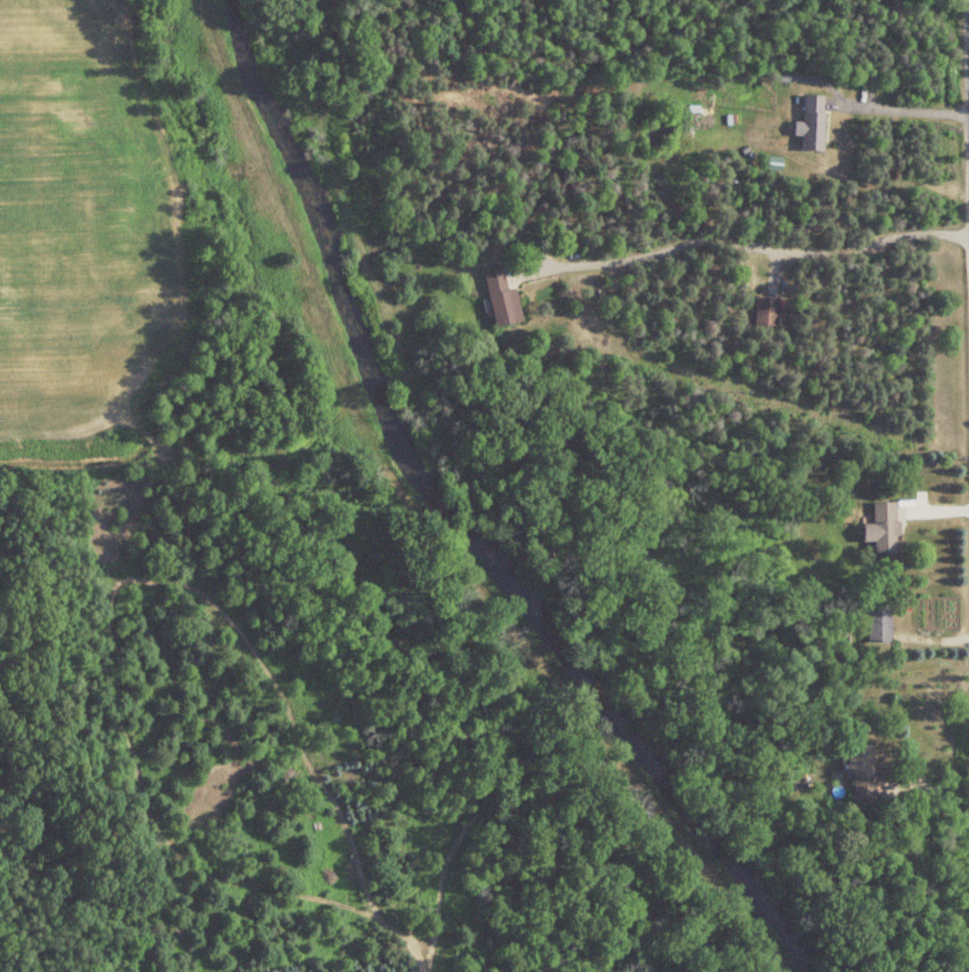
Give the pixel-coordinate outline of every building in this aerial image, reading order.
[(790,122),(789,134),(798,135),(797,150),(818,151),(821,95),(800,94),(798,122),(790,122)] [(499,268),(480,272),(490,326),(518,322),(512,288),(503,289),(499,268)] [(751,326),(775,326),(775,297),(751,297),(751,326)] [(869,552),(893,552),(893,502),(869,502),(869,552)] [(864,642),(886,642),(886,606),(864,606),(864,642)] [(871,799),(870,744),(842,745),(843,800),(871,799)]
